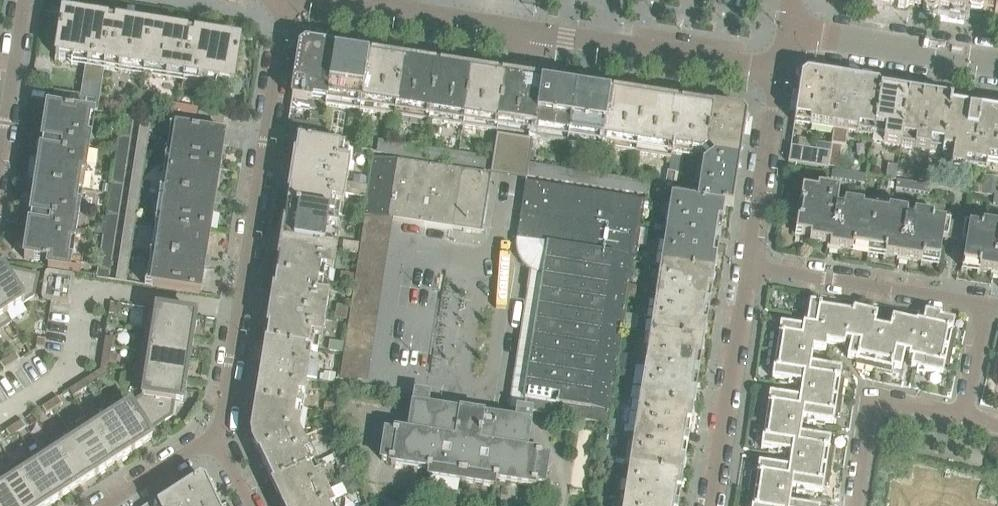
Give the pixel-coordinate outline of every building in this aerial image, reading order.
[(923,0),(895,0),(894,4),(897,9),(905,10),(909,6),(922,8),(923,0)] [(967,0),(923,0),(922,8),(925,13),(933,14),(937,11),(950,13),(953,17),(961,19),(965,15),(966,9),(967,0)] [(966,9),(968,9),(969,12),(979,14),(982,12),(985,12),(997,14),(997,0),(967,0),(966,9)] [(143,72),(150,28),(62,15),(55,58),(86,63),(85,67),(89,68),(90,63),(118,68),(117,72),(121,73),(122,68),(143,72)] [(233,86),(240,42),(150,28),(143,72),(165,75),(164,80),(168,80),(168,76),(196,80),(195,84),(199,85),(200,80),(213,82),(233,86)] [(326,103),(335,51),(335,50),(305,45),(299,49),(292,100),(313,103),(313,101),(326,103)] [(394,117),(403,62),(335,51),(326,103),(325,106),(358,111),(357,117),(358,118),(362,118),(363,112),(394,117)] [(462,128),(470,73),(403,62),(394,117),(426,122),(425,129),(426,129),(430,129),(431,123),(462,128)] [(515,136),(523,81),(507,78),(470,73),(462,128),(494,133),(493,139),(496,140),(497,133),(515,136)] [(873,137),(880,91),(877,87),(855,83),(855,84),(828,80),(828,79),(806,75),(801,79),(794,124),(833,130),(831,144),(830,153),(830,154),(837,155),(840,135),(838,131),(873,137)] [(565,144),(574,89),(523,81),(515,136),(533,139),(532,144),(534,145),(535,140),(565,144)] [(900,148),(908,96),(895,94),(892,89),(884,88),(880,91),(873,137),(872,142),(882,144),(882,145),(900,148)] [(635,154),(643,100),(574,89),(565,144),(598,149),(598,154),(600,154),(603,155),(603,150),(635,154)] [(78,109),(80,96),(53,92),(52,105),(58,106),(78,109)] [(941,154),(949,108),(950,108),(951,102),(948,98),(940,97),(936,100),(923,98),(920,94),(912,92),(908,96),(900,148),(929,152),(941,154)] [(706,149),(708,137),(713,110),(712,110),(643,100),(635,154),(666,159),(665,164),(668,164),(670,155),(673,155),(674,150),(699,154),(706,149)] [(966,111),(964,108),(955,107),(953,109),(950,108),(949,108),(941,154),(941,158),(952,160),(950,169),(964,171),(965,164),(997,169),(997,116),(966,111)] [(743,142),(746,119),(742,114),(712,109),(712,110),(713,110),(708,137),(743,142)] [(86,140),(89,120),(93,121),(94,117),(77,114),(57,111),(47,110),(35,184),(82,192),(82,189),(78,188),(80,175),(84,176),(90,140),(86,140)] [(222,132),(224,119),(198,115),(196,128),(222,132)] [(131,136),(133,123),(121,121),(119,134),(131,136)] [(320,144),(323,127),(321,127),(288,121),(285,140),(297,141),(298,140),(320,144)] [(150,136),(151,126),(151,125),(140,124),(139,134),(150,136)] [(220,169),(223,148),(225,149),(226,137),(175,130),(170,158),(166,157),(165,160),(220,169)] [(129,149),(131,136),(119,134),(117,147),(129,149)] [(148,146),(150,136),(139,134),(137,145),(148,146)] [(737,175),(741,148),(742,148),(743,142),(708,137),(706,149),(699,154),(698,166),(681,179),(685,183),(699,172),(696,187),(688,186),(685,202),(724,208),(732,210),(737,175)] [(348,162),(350,149),(320,144),(298,140),(297,141),(287,207),(320,213),(341,216),(345,196),(366,199),(369,179),(354,177),(353,185),(346,184),(350,162),(348,162)] [(385,156),(387,142),(378,141),(376,153),(376,155),(385,156)] [(394,157),(396,144),(390,143),(387,142),(385,156),(394,157)] [(401,158),(403,145),(396,144),(394,157),(401,158)] [(146,157),(148,146),(137,145),(136,155),(146,157)] [(408,159),(410,146),(403,145),(401,158),(408,159)] [(415,160),(417,147),(410,146),(408,159),(415,160)] [(127,162),(129,149),(117,147),(115,160),(127,162)] [(423,162),(425,148),(424,148),(417,147),(415,160),(423,162)] [(430,163),(432,150),(425,148),(423,162),(430,163)] [(827,169),(830,154),(830,153),(813,151),(796,149),(790,148),(788,164),(796,165),(827,169)] [(438,164),(440,151),(432,150),(430,163),(438,164)] [(446,165),(448,152),(440,151),(438,164),(446,165)] [(453,166),(455,153),(448,152),(446,165),(453,166)] [(461,167),(463,154),(458,154),(455,153),(453,166),(461,167)] [(468,168),(470,155),(463,154),(461,167),(468,168)] [(145,168),(146,157),(136,155),(134,166),(145,168)] [(476,170),(478,157),(470,155),(468,168),(476,170)] [(483,171),(485,158),(478,157),(476,170),(483,171)] [(366,199),(363,216),(424,226),(422,242),(428,243),(427,248),(448,252),(452,230),(481,235),(481,233),(478,232),(487,178),(490,179),(490,177),(372,158),(369,179),(366,199)] [(491,172),(493,159),(485,158),(483,171),(491,172)] [(124,175),(127,162),(115,160),(113,173),(124,175)] [(216,195),(220,169),(165,160),(164,165),(169,166),(166,189),(160,189),(159,196),(165,197),(161,221),(155,220),(155,223),(210,232),(214,206),(216,206),(217,195),(216,195)] [(534,179),(536,166),(529,165),(527,177),(534,179)] [(896,181),(898,167),(888,165),(886,179),(896,181)] [(143,178),(145,168),(134,166),(132,176),(143,178)] [(542,180),(544,167),(536,166),(534,179),(542,180)] [(550,181),(552,169),(544,167),(542,180),(550,181)] [(558,182),(560,170),(552,169),(550,181),(558,182)] [(566,183),(568,171),(562,170),(560,170),(558,182),(566,183)] [(865,184),(866,176),(866,175),(833,170),(831,180),(865,184)] [(573,185),(575,172),(568,171),(566,183),(573,185)] [(581,186),(583,173),(575,172),(573,185),(581,186)] [(673,187),(676,174),(667,172),(665,185),(673,187)] [(122,188),(124,175),(113,173),(110,186),(122,188)] [(588,187),(590,174),(583,173),(581,186),(588,187)] [(596,188),(598,176),(597,175),(596,175),(590,174),(588,187),(596,188)] [(141,189),(143,178),(132,176),(131,187),(141,189)] [(604,189),(606,177),(598,176),(596,188),(604,189)] [(612,190),(614,178),(606,177),(604,189),(612,190)] [(619,192),(621,179),(614,178),(612,190),(619,192)] [(626,193),(628,180),(621,179),(619,192),(626,193)] [(633,194),(635,181),(631,181),(628,180),(626,193),(633,194)] [(929,195),(930,186),(930,185),(897,180),(896,190),(929,195)] [(641,195),(643,182),(635,181),(633,194),(641,195)] [(648,196),(651,184),(643,182),(641,195),(646,196),(648,196)] [(867,255),(875,208),(844,203),(843,210),(837,209),(839,192),(829,190),(831,182),(825,182),(824,190),(818,189),(817,193),(802,191),(795,236),(810,238),(809,242),(827,245),(827,251),(840,253),(840,251),(867,255)] [(623,319),(627,297),(632,262),(635,260),(639,234),(640,230),(644,202),(601,195),(526,183),(517,241),(516,248),(518,255),(520,261),(525,267),(530,271),(531,272),(526,305),(537,307),(527,370),(521,410),(541,413),(544,414),(607,424),(611,397),(617,364),(624,365),(625,364),(626,358),(618,357),(618,352),(622,330),(631,331),(632,324),(623,322),(623,319)] [(74,243),(79,208),(75,207),(77,195),(81,195),(82,192),(35,184),(24,260),(43,263),(48,264),(47,270),(69,273),(71,262),(67,262),(70,243),(74,243)] [(120,201),(122,188),(110,186),(108,199),(120,201)] [(140,199),(141,189),(131,187),(129,198),(140,199)] [(138,210),(140,199),(129,198),(127,208),(138,210)] [(118,214),(120,201),(108,199),(106,212),(118,214)] [(714,276),(724,208),(685,202),(672,200),(667,233),(661,267),(661,268),(714,276)] [(651,213),(653,204),(645,203),(644,212),(651,213)] [(337,229),(339,218),(339,217),(341,217),(341,216),(320,213),(287,207),(276,275),(328,283),(329,272),(332,272),(336,251),(340,230),(337,229)] [(136,220),(138,210),(127,208),(126,219),(136,220)] [(982,225),(966,223),(965,227),(949,224),(947,224),(948,220),(875,208),(867,255),(896,260),(896,262),(909,264),(909,262),(938,266),(942,241),(966,244),(962,270),(990,274),(990,277),(997,278),(997,228),(982,225)] [(116,227),(118,214),(106,212),(104,225),(116,227)] [(135,231),(136,220),(126,219),(124,229),(135,231)] [(206,258),(210,232),(155,223),(154,228),(159,229),(156,252),(151,251),(149,258),(155,259),(151,284),(146,283),(145,287),(200,295),(204,269),(206,269),(207,258),(206,258)] [(114,240),(116,227),(104,225),(103,237),(102,238),(114,240)] [(133,241),(135,231),(124,229),(122,240),(133,241)] [(112,254),(114,240),(102,238),(100,252),(112,254)] [(131,252),(133,241),(122,240),(121,250),(131,252)] [(356,255),(358,245),(343,242),(341,252),(356,255)] [(130,263),(131,252),(121,250),(119,261),(130,263)] [(110,267),(112,254),(100,252),(98,265),(110,267)] [(128,273),(130,263),(119,261),(118,271),(128,273)] [(108,280),(110,267),(98,265),(96,277),(96,278),(108,280)] [(703,343),(714,276),(661,268),(656,301),(651,334),(703,343)] [(38,277),(8,271),(4,273),(2,270),(0,271),(0,308),(10,324),(11,324),(6,316),(34,298),(38,277)] [(126,284),(128,273),(118,271),(116,282),(126,284)] [(351,288),(353,275),(342,273),(340,286),(351,288)] [(69,303),(72,280),(71,279),(49,275),(47,276),(47,279),(44,299),(44,300),(51,301),(67,304),(69,303)] [(325,318),(329,297),(326,297),(328,284),(328,283),(276,275),(266,344),(316,352),(318,339),(322,339),(325,318)] [(851,328),(853,320),(855,311),(856,306),(820,301),(819,305),(810,303),(807,320),(804,319),(803,325),(797,324),(797,328),(828,332),(826,343),(844,346),(845,341),(848,327),(851,328)] [(117,317),(118,307),(110,305),(109,315),(117,317)] [(527,370),(537,307),(526,305),(516,368),(527,370)] [(346,322),(348,309),(347,309),(337,307),(334,319),(346,322)] [(0,308),(0,331),(10,324),(0,308)] [(192,339),(195,318),(195,317),(155,311),(146,310),(143,331),(192,339)] [(873,369),(882,329),(874,327),(877,316),(855,311),(853,320),(851,328),(848,327),(845,341),(851,342),(847,359),(856,361),(855,365),(873,369)] [(956,332),(952,331),(954,322),(940,319),(941,316),(925,313),(923,324),(916,323),(916,324),(912,340),(952,350),(956,332)] [(909,354),(912,340),(916,324),(892,319),(890,331),(882,329),(873,369),(891,373),(892,368),(901,370),(905,353),(909,354)] [(826,343),(828,332),(797,328),(780,325),(779,334),(775,334),(773,352),(812,358),(813,349),(824,351),(826,343)] [(189,360),(192,339),(143,331),(139,353),(189,360)] [(693,410),(703,343),(651,334),(646,368),(640,402),(693,410)] [(111,348),(113,340),(105,338),(104,347),(111,348)] [(37,339),(36,349),(37,349),(43,350),(45,340),(37,339)] [(948,367),(952,350),(912,340),(909,354),(908,359),(912,360),(910,369),(917,370),(916,374),(924,376),(925,372),(942,376),(944,367),(948,367)] [(316,381),(319,364),(309,362),(311,352),(316,352),(266,344),(256,404),(302,411),(307,380),(316,381)] [(341,356),(342,345),(333,344),(332,354),(331,355),(340,356),(341,356)] [(109,368),(111,348),(104,347),(101,367),(109,368)] [(809,373),(811,366),(812,358),(773,352),(770,370),(773,370),(772,379),(789,382),(788,385),(796,387),(797,383),(802,384),(804,373),(809,373)] [(185,382),(189,360),(139,353),(136,374),(185,382)] [(16,354),(7,359),(12,366),(20,361),(16,354)] [(7,359),(0,364),(0,366),(3,371),(12,366),(7,359)] [(841,398),(844,380),(840,380),(841,371),(824,368),(824,364),(816,363),(816,367),(811,366),(809,373),(804,373),(802,384),(801,392),(841,398)] [(107,376),(109,368),(101,367),(100,371),(96,373),(101,380),(107,376)] [(89,388),(101,380),(96,373),(84,381),(89,388)] [(182,404),(185,382),(136,374),(136,375),(145,377),(142,398),(137,401),(144,411),(150,407),(161,424),(171,418),(174,403),(182,404)] [(336,383),(337,376),(327,374),(326,383),(336,384),(336,383)] [(73,398),(89,388),(84,381),(68,392),(73,398)] [(838,416),(841,398),(801,392),(799,400),(798,410),(804,411),(803,420),(807,420),(807,424),(815,425),(816,422),(833,425),(834,416),(838,416)] [(804,411),(798,410),(799,400),(795,399),(795,395),(787,394),(786,397),(769,395),(768,404),(763,403),(761,421),(801,428),(803,420),(804,411)] [(526,452),(532,413),(520,412),(521,411),(518,411),(516,423),(482,417),(482,416),(479,416),(479,412),(473,411),(465,410),(464,413),(461,412),(460,414),(426,409),(428,397),(414,395),(412,410),(409,434),(398,433),(398,435),(395,435),(394,437),(387,436),(383,461),(390,463),(390,465),(393,466),(392,467),(430,473),(429,479),(485,488),(487,488),(492,489),(495,490),(496,484),(532,489),(532,487),(535,487),(536,486),(544,487),(545,485),(545,481),(548,461),(540,459),(540,457),(537,457),(537,455),(526,452)] [(62,405),(58,398),(50,404),(54,410),(62,405)] [(147,433),(161,424),(150,407),(144,411),(137,401),(112,418),(109,414),(108,415),(132,452),(152,440),(147,433)] [(682,477),(693,410),(640,402),(635,435),(630,468),(682,477)] [(54,410),(50,404),(41,409),(46,416),(54,410)] [(314,465),(302,440),(301,439),(298,432),(302,411),(256,404),(251,434),(250,434),(252,444),(253,443),(273,487),(314,467),(314,465)] [(332,414),(333,406),(324,404),(322,412),(332,414)] [(132,452),(108,415),(91,426),(88,421),(87,422),(114,464),(132,452)] [(621,433),(622,423),(610,421),(608,431),(621,433)] [(799,444),(800,436),(801,428),(761,421),(758,439),(762,440),(761,449),(778,452),(777,455),(786,456),(786,453),(791,453),(793,443),(799,444)] [(26,428),(22,422),(14,427),(18,433),(26,428)] [(114,464),(87,422),(69,434),(96,476),(114,464)] [(319,427),(316,428),(318,432),(330,428),(330,423),(319,427)] [(18,433),(14,427),(5,432),(9,439),(18,433)] [(830,468),(833,450),(829,449),(830,440),(813,437),(814,434),(805,433),(805,436),(800,436),(799,444),(793,443),(791,453),(790,461),(830,468)] [(96,476),(69,434),(68,434),(74,442),(57,453),(52,445),(51,445),(78,487),(96,476)] [(78,487),(51,445),(33,457),(60,499),(78,487)] [(611,466),(613,451),(605,450),(603,465),(611,466)] [(354,479),(349,467),(348,467),(341,452),(332,456),(339,472),(338,473),(343,484),(354,479)] [(33,457),(15,469),(39,505),(49,505),(60,499),(33,457)] [(828,486),(830,468),(790,461),(788,469),(788,477),(793,478),(792,489),(797,490),(796,494),(804,495),(805,492),(822,494),(823,485),(828,486)] [(792,489),(793,478),(788,477),(788,469),(784,469),(784,465),(776,464),(775,467),(758,464),(757,473),(753,473),(750,491),(791,497),(792,489)] [(314,467),(273,487),(282,505),(333,505),(326,492),(314,467)] [(682,477),(630,468),(630,469),(625,502),(624,505),(678,505),(682,477)] [(15,469),(0,478),(0,486),(13,505),(39,505),(15,469)] [(354,479),(343,484),(342,485),(345,492),(352,495),(360,491),(354,479)] [(211,496),(205,482),(199,480),(162,504),(158,499),(148,505),(216,505),(211,496)] [(0,486),(0,505),(13,505),(0,486)] [(789,505),(791,497),(750,491),(747,505),(789,505)]
